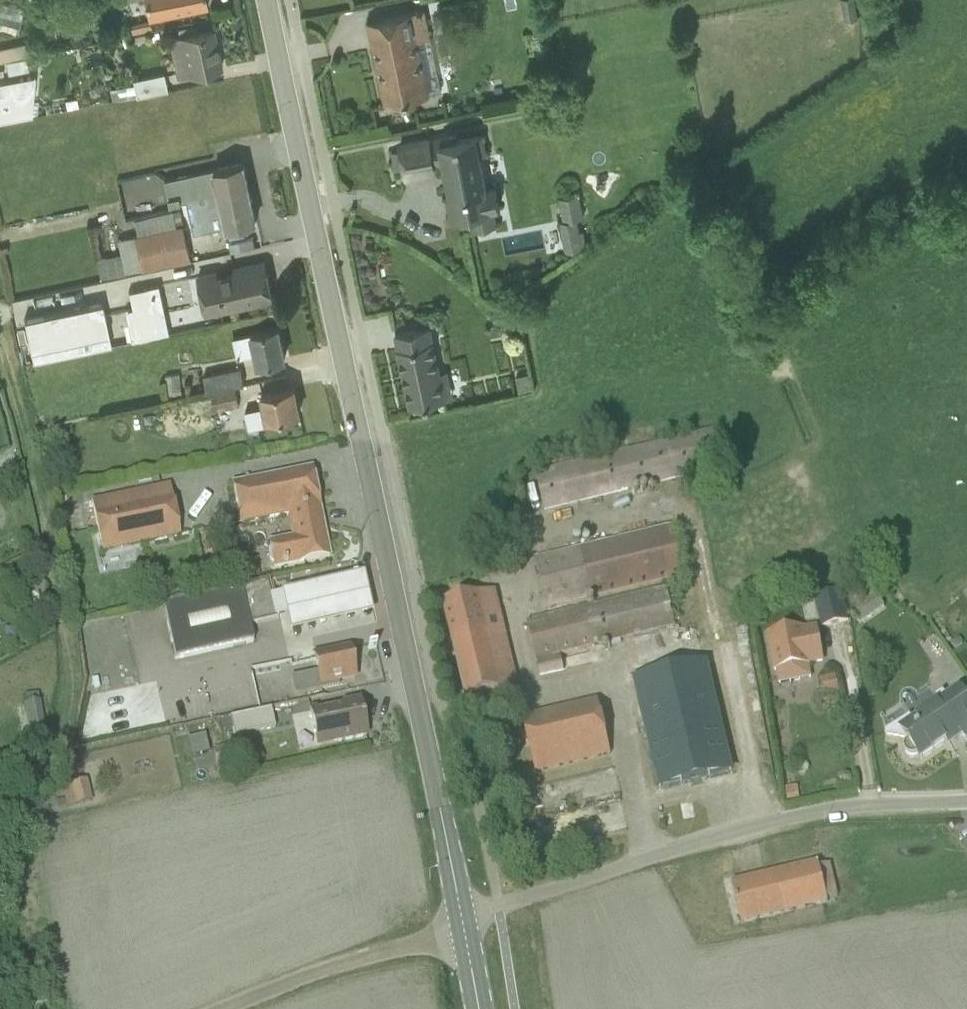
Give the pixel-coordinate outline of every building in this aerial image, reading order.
[(147,19),(206,7),(205,0),(144,0),(147,19)] [(856,17),(853,0),(841,0),(844,20),(856,17)] [(17,33),(23,7),(0,2),(0,29),(17,33)] [(425,10),(368,21),(385,103),(441,92),(425,10)] [(118,27),(136,25),(135,16),(117,19),(118,27)] [(211,31),(168,39),(176,77),(219,67),(211,31)] [(27,56),(24,43),(0,48),(0,62),(27,56)] [(7,74),(27,70),(25,58),(4,62),(7,74)] [(118,101),(167,91),(163,73),(131,80),(132,84),(123,86),(123,83),(115,84),(116,88),(115,88),(118,101)] [(30,116),(34,76),(0,83),(0,122),(30,116)] [(472,230),(497,225),(494,209),(499,208),(494,186),(487,188),(480,155),(486,154),(483,135),(439,144),(438,139),(430,141),(430,139),(399,145),(400,151),(391,152),(394,170),(403,168),(405,177),(436,171),(435,164),(441,163),(448,196),(446,196),(450,217),(469,214),(472,230)] [(186,201),(248,187),(243,163),(165,179),(170,204),(186,201)] [(150,204),(146,171),(104,176),(108,209),(150,204)] [(248,187),(186,201),(193,233),(225,226),(226,228),(255,221),(248,187)] [(564,251),(582,248),(576,219),(584,218),(579,194),(558,198),(562,221),(558,222),(564,251)] [(140,270),(141,272),(191,261),(179,210),(133,220),(136,235),(133,235),(140,270)] [(140,270),(133,235),(116,239),(119,254),(115,255),(112,231),(98,233),(102,256),(95,258),(99,278),(140,270)] [(196,274),(204,314),(272,300),(265,267),(264,263),(217,273),(217,270),(196,274)] [(159,285),(127,292),(138,340),(169,333),(159,285)] [(249,334),(232,338),(237,358),(254,355),(255,364),(284,358),(278,327),(249,333),(249,334)] [(397,349),(409,407),(452,398),(446,371),(439,372),(430,327),(395,334),(398,349),(397,349)] [(240,368),(203,375),(207,393),(244,385),(240,368)] [(148,390),(160,389),(158,372),(146,374),(148,390)] [(168,399),(181,396),(177,374),(164,376),(168,399)] [(517,391),(529,388),(526,374),(514,376),(517,391)] [(293,387),(259,394),(261,407),(244,411),(248,428),(285,421),(284,416),(299,413),(293,387)] [(214,412),(239,406),(235,388),(210,393),(214,412)] [(713,430),(533,472),(544,512),(631,491),(654,486),(723,469),(713,430)] [(203,477),(198,460),(169,467),(174,484),(203,477)] [(287,516),(319,510),(310,470),(230,486),(239,526),(287,516)] [(79,509),(88,555),(180,538),(168,485),(90,501),(91,506),(79,509)] [(654,486),(631,491),(633,498),(655,493),(654,486)] [(319,510),(287,516),(290,537),(267,542),(269,549),(266,553),(268,561),(271,563),(272,569),(329,557),(319,510)] [(534,559),(546,610),(686,576),(674,525),(591,545),(573,550),(534,559)] [(589,538),(571,542),(573,550),(591,545),(589,538)] [(282,603),(272,605),(275,616),(284,614),(289,634),(370,615),(361,576),(281,595),(282,603)] [(267,582),(162,605),(174,660),(252,643),(249,627),(276,621),(275,616),(272,605),(267,582)] [(675,628),(666,588),(525,621),(539,678),(563,672),(559,655),(675,628)] [(442,604),(465,699),(517,687),(494,591),(442,604)] [(820,627),(848,621),(841,592),(813,599),(820,627)] [(875,595),(850,612),(859,625),(883,608),(875,595)] [(803,627),(765,634),(772,673),(775,672),(777,685),(811,679),(808,667),(823,664),(816,626),(803,628),(803,627)] [(348,650),(312,658),(315,673),(290,678),(294,697),(338,687),(337,682),(353,678),(348,650)] [(706,665),(633,683),(658,787),(730,770),(706,665)] [(833,676),(817,680),(821,699),(838,695),(833,676)] [(957,688),(898,730),(907,743),(906,743),(905,745),(904,746),(903,748),(903,750),(903,751),(904,754),(905,756),(906,757),(907,758),(909,759),(911,759),(912,759),(914,759),(915,758),(916,758),(917,757),(919,761),(959,734),(965,744),(966,743),(966,704),(957,688)] [(25,705),(22,705),(27,731),(43,728),(38,702),(37,702),(36,693),(23,696),(25,705)] [(522,717),(535,772),(610,754),(596,700),(522,717)] [(316,709),(307,710),(316,747),(366,737),(358,701),(342,705),(343,709),(317,714),(316,709)] [(270,710),(229,719),(233,738),(274,729),(270,710)] [(190,759),(209,754),(204,736),(186,740),(190,759)] [(230,746),(212,751),(216,769),(234,765),(230,746)] [(794,773),(781,775),(785,802),(799,799),(794,773)] [(60,787),(65,809),(92,803),(86,781),(60,787)] [(817,863),(731,884),(741,925),(826,904),(825,900),(818,868),(817,863)] [(829,865),(818,868),(825,900),(837,897),(829,865)] [(0,1004),(0,1008),(28,1008),(26,999),(0,1004)]
